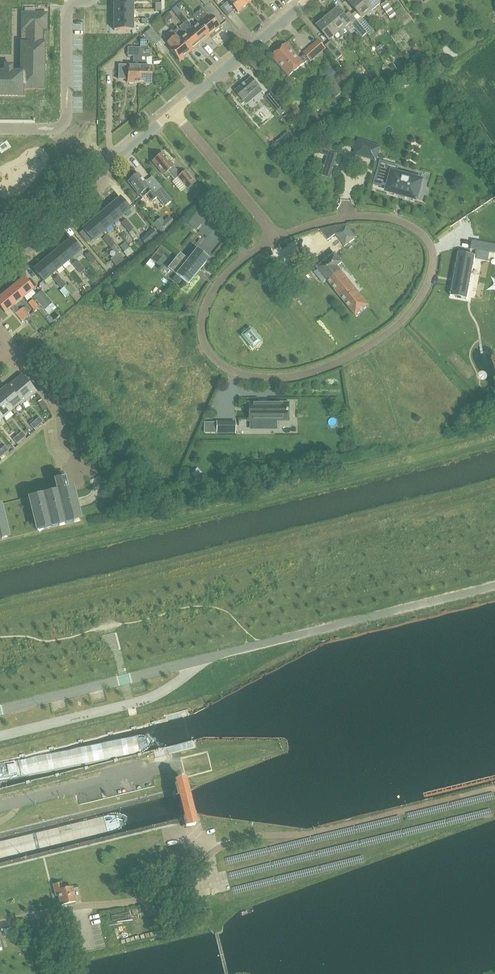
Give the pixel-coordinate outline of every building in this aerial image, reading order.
[(237,13),(247,5),(243,0),(230,0),(228,2),(237,13)] [(371,21),(376,16),(372,12),(372,13),(361,0),(355,0),(353,1),(352,0),(350,0),(348,2),(363,20),(367,16),(371,21)] [(372,12),(381,5),(377,0),(361,0),(372,13),(372,12)] [(107,1),(107,11),(125,11),(125,1),(107,1)] [(381,5),(391,19),(396,16),(387,2),(381,5)] [(183,24),(199,44),(209,36),(199,24),(192,29),(190,28),(191,25),(175,6),(172,9),(184,24),(183,24)] [(339,9),(328,18),(344,37),(344,36),(343,35),(349,31),(346,28),(351,24),(339,9)] [(107,11),(107,20),(125,21),(125,11),(107,11)] [(199,24),(209,36),(220,27),(211,17),(209,18),(204,12),(195,19),(199,24)] [(172,17),(168,13),(162,17),(166,22),(172,17)] [(22,96),(22,88),(43,89),(43,44),(42,44),(42,30),(47,30),(47,14),(22,14),(22,73),(12,73),(12,66),(5,66),(5,73),(0,73),(0,96),(22,96)] [(318,27),(330,42),(335,37),(339,41),(344,37),(328,18),(318,27)] [(107,20),(107,32),(125,32),(125,21),(107,20)] [(352,25),(363,38),(368,34),(371,38),(376,33),(365,20),(360,25),(357,21),(352,25)] [(187,32),(179,39),(189,52),(199,44),(183,24),(180,27),(183,31),(186,31),(187,32)] [(153,42),(156,45),(161,40),(151,28),(143,35),(150,44),(153,42)] [(179,39),(176,36),(167,43),(171,49),(170,50),(179,61),(189,52),(179,39)] [(146,85),(149,85),(150,84),(151,84),(152,67),(146,67),(146,58),(149,58),(149,49),(147,49),(146,40),(140,40),(140,49),(139,83),(144,83),(146,85)] [(272,57),(290,77),(305,64),(304,63),(309,59),(311,61),(327,49),(319,40),(304,53),(306,55),(301,59),(287,44),(272,57)] [(326,47),(338,60),(343,56),(331,43),(326,47)] [(134,83),(139,83),(140,49),(129,49),(129,56),(133,56),(133,67),(128,67),(127,83),(129,83),(129,84),(134,85),(134,83)] [(330,90),(336,98),(343,92),(346,90),(340,81),(341,81),(331,67),(324,73),(327,77),(324,79),(331,88),(330,90)] [(235,92),(247,106),(263,92),(251,79),(235,92)] [(276,90),(272,94),(281,104),(285,100),(276,90)] [(265,98),(280,116),(286,110),(281,104),(272,94),(271,92),(265,98)] [(355,104),(361,100),(356,92),(350,96),(355,104)] [(346,109),(344,106),(333,112),(336,116),(346,109)] [(327,117),(328,118),(332,115),(326,109),(320,113),(324,119),(327,117)] [(277,143),(282,149),(294,139),(289,133),(277,143)] [(358,139),(353,154),(376,161),(381,146),(358,139)] [(327,156),(321,175),(330,178),(338,154),(331,152),(333,145),(323,142),(320,154),(327,156)] [(163,154),(152,163),(163,176),(164,175),(167,178),(171,175),(175,180),(178,178),(187,189),(195,182),(186,171),(181,175),(177,170),(176,171),(173,167),(174,167),(163,154)] [(382,164),(379,175),(377,180),(390,184),(387,191),(416,199),(422,181),(393,173),(394,167),(382,164)] [(147,196),(152,202),(157,197),(152,191),(149,188),(149,187),(138,174),(133,179),(132,178),(127,182),(142,200),(147,196)] [(155,193),(166,206),(172,201),(169,198),(169,197),(161,188),(155,193)] [(111,206),(120,217),(130,209),(120,198),(111,206)] [(102,214),(111,225),(120,217),(111,206),(102,214)] [(92,222),(102,233),(111,225),(102,214),(92,222)] [(169,227),(161,217),(153,224),(161,234),(169,227)] [(189,223),(195,228),(200,222),(194,217),(189,223)] [(121,223),(125,228),(130,224),(126,219),(121,223)] [(83,230),(92,241),(102,233),(92,222),(83,230)] [(125,228),(129,233),(134,229),(130,224),(125,228)] [(326,228),(320,230),(328,240),(347,225),(346,224),(343,225),(336,226),(326,228)] [(350,224),(338,233),(350,248),(362,239),(350,224)] [(107,243),(111,239),(107,234),(103,238),(107,243)] [(150,241),(145,235),(140,239),(145,244),(150,241)] [(72,239),(62,247),(71,258),(81,250),(72,239)] [(115,244),(111,239),(107,243),(111,247),(115,244)] [(472,240),(471,249),(494,254),(494,245),(472,240)] [(53,255),(62,266),(67,261),(71,265),(72,264),(76,269),(81,265),(77,260),(74,262),(71,258),(62,247),(53,255)] [(165,251),(159,247),(151,257),(157,262),(165,251)] [(124,253),(127,258),(134,252),(130,248),(124,253)] [(202,268),(200,266),(208,257),(197,248),(189,259),(181,252),(168,267),(189,284),(202,268)] [(84,256),(91,264),(97,260),(89,252),(84,256)] [(111,259),(117,266),(124,260),(118,253),(111,259)] [(43,262),(53,274),(62,266),(53,255),(43,262)] [(335,255),(318,268),(332,286),(356,317),(369,306),(345,275),(338,267),(342,263),(335,255)] [(475,257),(458,255),(452,291),(453,291),(453,290),(456,291),(454,298),(467,300),(467,301),(475,257)] [(34,270),(43,282),(53,274),(43,262),(34,270)] [(81,265),(76,269),(80,274),(85,270),(81,265)] [(58,284),(62,280),(58,275),(54,279),(58,284)] [(15,286),(24,298),(34,290),(24,278),(15,286)] [(66,285),(62,280),(58,284),(62,289),(64,287),(71,295),(77,301),(81,298),(70,284),(67,286),(66,285)] [(15,305),(24,298),(15,286),(5,294),(15,305)] [(45,310),(49,315),(56,309),(41,291),(34,297),(44,310),(45,310)] [(22,322),(26,318),(19,311),(15,305),(5,294),(0,299),(0,307),(5,313),(11,309),(22,322)] [(28,303),(34,311),(39,307),(32,300),(28,303)] [(19,311),(26,318),(30,315),(23,307),(19,311)] [(249,328),(241,334),(252,347),(260,340),(249,328)] [(22,376),(7,388),(21,405),(36,392),(22,376)] [(0,393),(0,397),(11,411),(20,404),(20,405),(21,405),(7,388),(6,387),(0,393)] [(493,399),(487,390),(483,393),(490,401),(490,402),(494,399),(493,399)] [(3,418),(11,411),(0,397),(0,415),(3,418)] [(42,410),(46,408),(42,401),(38,403),(42,410)] [(261,401),(261,404),(250,404),(250,422),(277,422),(287,422),(287,404),(267,404),(267,401),(261,401)] [(236,434),(235,421),(216,421),(216,434),(236,434)] [(251,431),(252,422),(241,422),(241,431),(251,431)] [(192,473),(197,478),(202,473),(197,468),(192,473)] [(81,521),(77,502),(73,486),(68,487),(65,473),(53,476),(57,490),(0,504),(0,541),(81,521)] [(315,578),(327,574),(324,562),(312,566),(315,578)] [(383,579),(383,598),(394,598),(394,579),(383,579)] [(328,596),(334,615),(342,613),(336,593),(328,596)] [(175,827),(176,831),(185,829),(196,826),(185,780),(173,783),(184,825),(175,827)] [(392,833),(397,832),(395,818),(389,819),(392,833)] [(58,894),(61,905),(75,902),(75,901),(82,899),(83,900),(106,894),(101,870),(77,876),(81,891),(73,893),(72,887),(63,890),(61,884),(53,886),(55,894),(58,894)]
